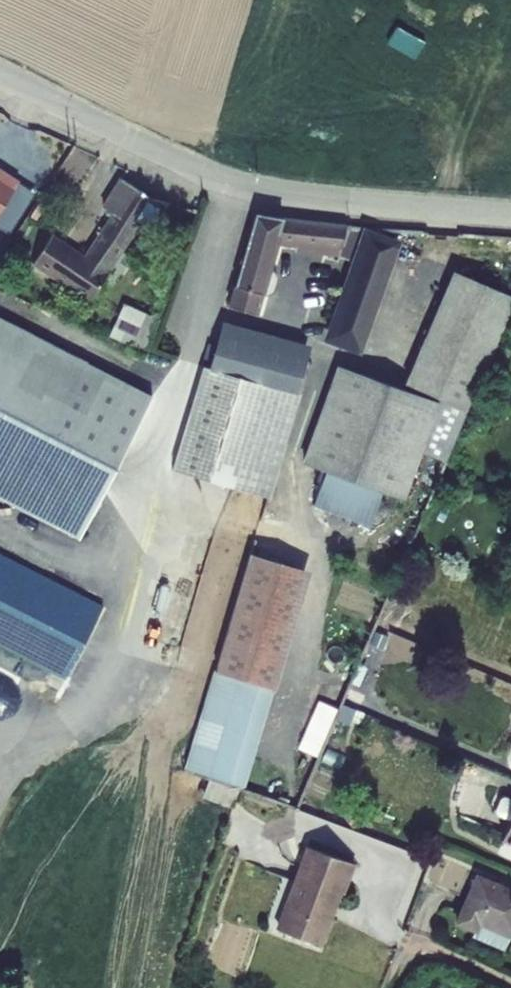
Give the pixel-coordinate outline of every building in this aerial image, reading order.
[(0,233),(28,189),(0,172),(0,233)] [(156,202),(117,178),(105,197),(118,205),(86,254),(51,231),(33,259),(99,301),(112,279),(106,275),(140,221),(169,226),(174,207),(156,202)] [(269,293),(283,241),(289,218),(259,214),(240,285),(269,293)] [(283,241),(305,243),(308,221),(289,218),(283,241)] [(308,221),(305,243),(340,248),(346,227),(308,221)] [(364,235),(367,228),(346,227),(340,248),(338,256),(355,262),(327,339),(355,349),(392,245),(364,235)] [(510,318),(510,303),(458,282),(416,388),(472,410),(510,318)] [(90,359),(0,313),(0,344),(78,384),(90,359)] [(144,365),(158,334),(122,316),(106,347),(144,365)] [(231,318),(218,363),(300,388),(313,343),(231,318)] [(90,359),(78,384),(0,344),(0,469),(27,483),(17,503),(86,539),(160,395),(90,359)] [(270,492),(300,388),(218,363),(200,432),(190,468),(270,492)] [(335,367),(303,459),(325,467),(323,472),(329,474),(317,509),(365,526),(377,492),(384,495),(387,489),(406,496),(439,404),(335,367)] [(17,503),(27,483),(0,469),(0,494),(17,503)] [(307,564),(252,548),(193,747),(187,774),(239,793),(307,564)] [(0,568),(0,654),(71,688),(105,619),(0,568)] [(299,746),(317,754),(337,709),(319,701),(299,746)] [(510,802),(494,840),(510,847),(510,802)] [(356,866),(311,847),(273,937),(313,954),(337,898),(343,899),(356,866)] [(510,943),(510,898),(478,884),(458,930),(477,939),(481,930),(510,943)] [(477,939),(474,945),(505,958),(510,946),(510,943),(481,930),(477,939)]
